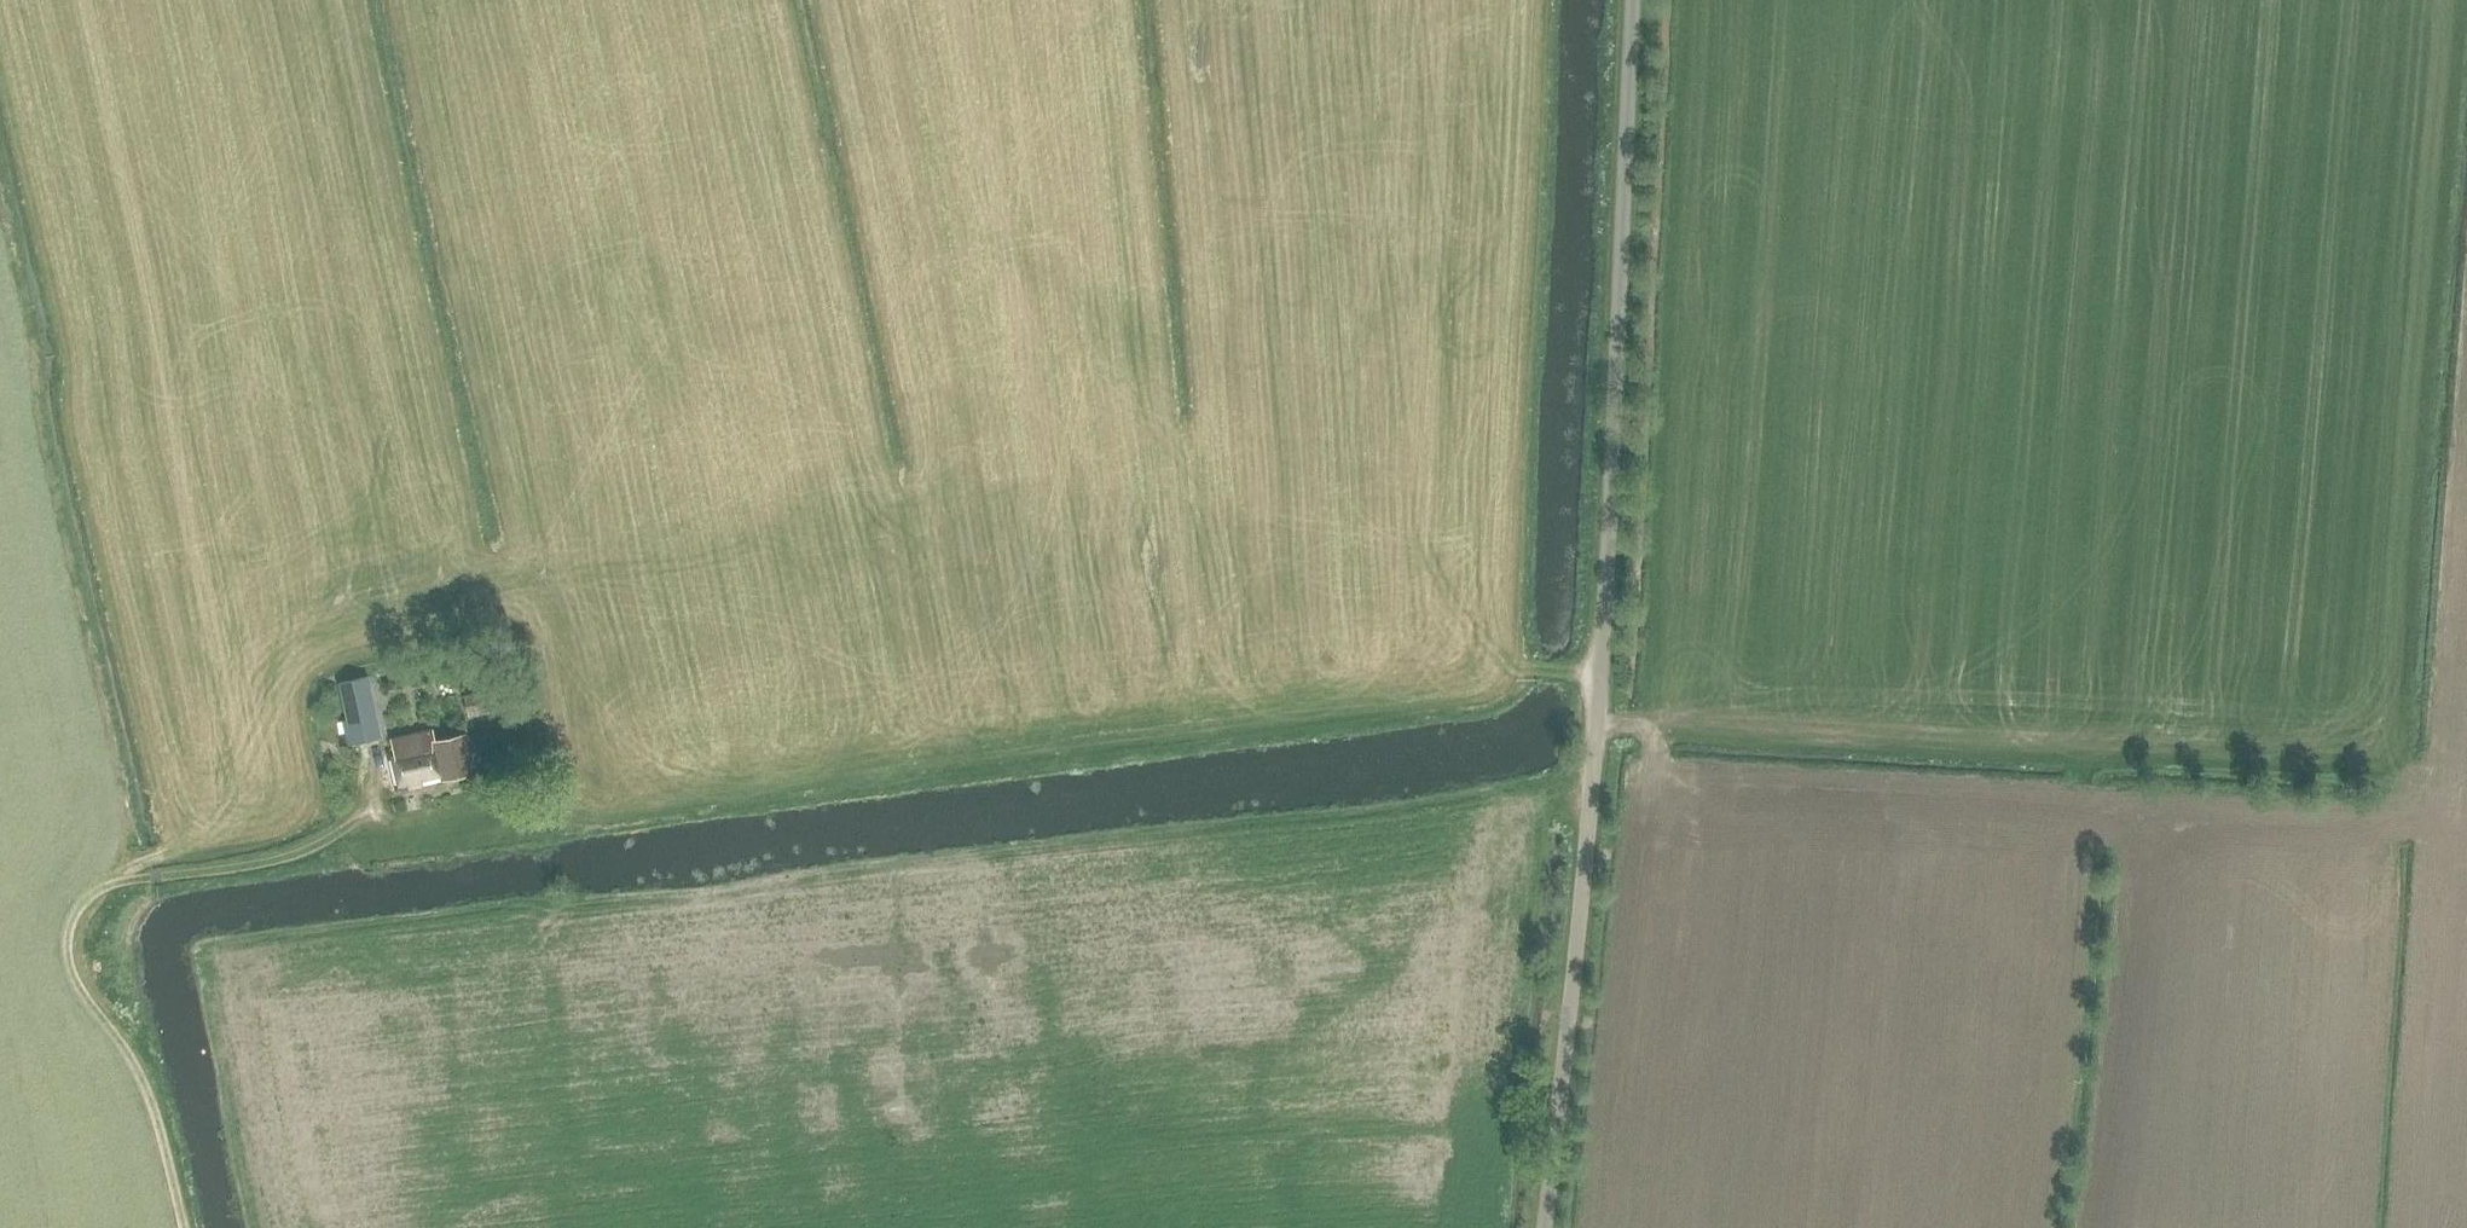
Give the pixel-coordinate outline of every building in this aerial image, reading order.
[(381,738),(367,676),(336,683),(345,721),(340,722),(346,746),(381,738)] [(396,791),(476,772),(467,734),(436,741),(433,729),(391,738),(394,751),(387,753),(396,791)]
